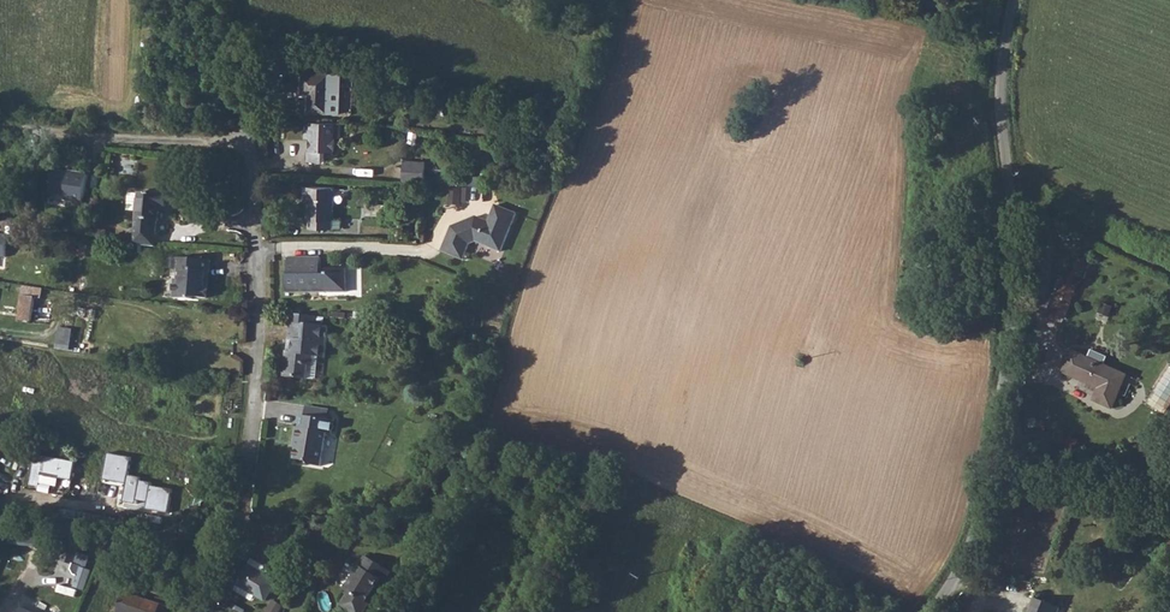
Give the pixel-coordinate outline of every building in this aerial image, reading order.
[(327,74),(299,73),(298,94),(306,94),(305,113),(326,114),(327,74)] [(339,124),(302,122),(301,138),(307,139),(306,151),(304,151),(303,161),(321,162),(322,152),(331,152),(332,139),(338,139),(339,124)] [(425,182),(427,160),(404,158),(403,180),(425,182)] [(65,196),(64,200),(83,202),(85,174),(67,172),(67,174),(52,173),(50,195),(65,196)] [(460,185),(449,184),(448,203),(459,203),(460,185)] [(338,185),(311,186),(312,219),(314,219),(314,228),(338,227),(337,218),(339,218),(338,185)] [(125,210),(135,211),(137,193),(127,193),(125,210)] [(165,196),(137,193),(135,211),(134,230),(132,230),(131,244),(138,245),(154,246),(155,232),(156,232),(157,223),(157,222),(158,208),(164,208),(165,196)] [(515,214),(493,205),(487,221),(473,216),(449,226),(439,250),(460,259),(467,243),(474,241),(499,251),(515,214)] [(213,261),(179,258),(179,270),(182,270),(181,281),(177,280),(176,298),(196,300),(196,298),(210,299),(211,288),(209,288),(209,283),(212,283),(213,273),(213,261)] [(331,258),(296,258),(296,275),(294,275),(295,293),(355,292),(355,268),(331,269),(331,258)] [(1066,299),(1050,293),(1043,313),(1059,318),(1066,299)] [(19,296),(16,320),(30,322),(32,305),(33,297),(19,296)] [(310,317),(293,315),(291,341),(297,341),(295,354),(290,353),(287,380),(307,382),(308,368),(315,369),(316,358),(327,359),(330,329),(316,327),(309,327),(310,317)] [(316,327),(317,318),(310,317),(309,327),(316,327)] [(59,326),(57,347),(72,348),(74,328),(59,326)] [(1125,370),(1102,361),(1105,353),(1089,347),(1086,354),(1069,348),(1060,371),(1101,387),(1097,396),(1113,402),(1125,370)] [(1169,407),(1169,369),(1165,367),(1146,403),(1167,414),(1169,407)] [(293,442),(297,443),(293,462),(306,465),(309,466),(320,468),(327,436),(331,437),(334,425),(301,418),(299,431),(295,430),(293,442)] [(146,509),(168,512),(171,490),(152,487),(152,483),(143,481),(143,477),(129,475),(131,457),(105,453),(101,480),(125,484),(122,503),(134,504),(135,498),(148,500),(146,509)] [(59,480),(72,479),(75,463),(35,455),(29,483),(57,489),(59,480)] [(11,529),(10,543),(48,547),(49,533),(11,529)] [(392,567),(367,551),(346,585),(350,587),(344,597),(345,605),(356,611),(364,610),(370,599),(367,597),(381,575),(385,578),(392,567)] [(87,589),(93,568),(78,564),(72,585),(87,589)] [(256,564),(234,584),(257,608),(274,592),(266,584),(271,579),(256,564)] [(1041,586),(1030,611),(1051,611),(1053,608),(1059,610),(1065,595),(1041,586)] [(148,600),(125,591),(116,611),(144,611),(148,600)] [(144,611),(173,611),(174,610),(148,600),(144,611)] [(208,603),(202,610),(200,611),(208,611),(212,607),(208,603)]
